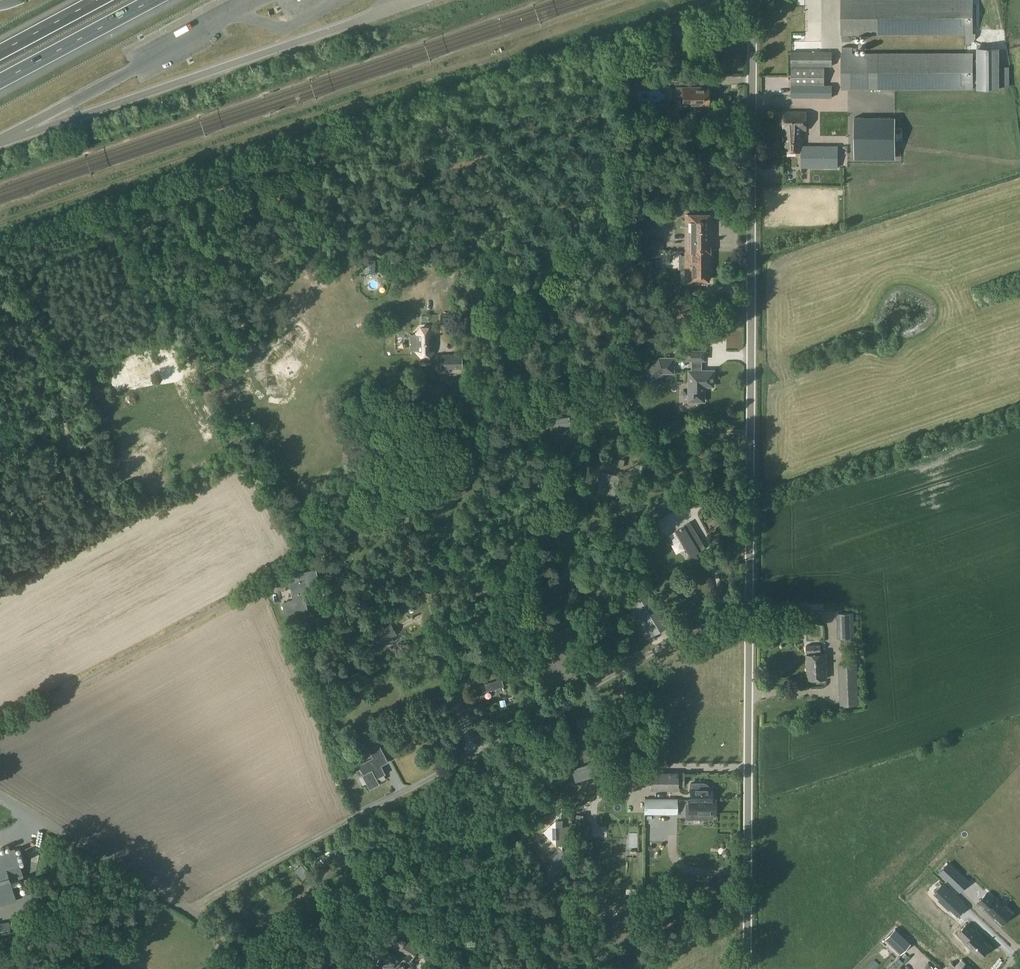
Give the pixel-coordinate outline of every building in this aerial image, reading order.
[(975,33),(973,33),(972,0),(841,0),(841,34),(842,34),(842,41),(852,41),(852,34),(966,33),(966,43),(971,43),(975,38),(975,33)] [(964,80),(963,51),(852,52),(852,47),(841,47),(842,82),(964,80)] [(977,48),(977,88),(999,88),(999,68),(999,67),(999,48),(977,48)] [(832,51),(791,51),(791,97),(832,98),(832,85),(825,85),(824,66),(832,66),(832,51)] [(699,76),(700,65),(681,63),(680,75),(699,76)] [(680,83),(680,73),(659,73),(658,83),(680,83)] [(698,88),(683,87),(683,88),(677,87),(677,96),(682,96),(682,105),(690,105),(690,107),(691,109),(692,111),(694,112),(696,111),(698,109),(698,107),(699,104),(708,104),(708,89),(698,89),(698,88)] [(803,130),(806,130),(806,112),(784,112),(784,130),(786,131),(786,133),(785,135),(787,148),(800,149),(800,143),(801,143),(803,130)] [(854,158),(895,158),(895,116),(854,116),(854,158)] [(845,145),(845,121),(826,121),(826,145),(845,145)] [(838,167),(838,146),(801,145),(801,167),(838,167)] [(708,243),(708,214),(685,215),(686,280),(708,280),(708,252),(709,252),(709,243),(708,243)] [(375,273),(376,260),(364,260),(363,272),(375,273)] [(421,328),(417,332),(410,332),(410,351),(417,352),(422,356),(429,356),(433,351),(432,332),(428,328),(421,328)] [(704,351),(686,351),(686,359),(704,359),(704,351)] [(138,355),(117,361),(118,367),(140,362),(138,355)] [(441,355),(441,367),(461,367),(461,355),(441,355)] [(663,372),(674,372),(674,358),(659,358),(643,367),(651,380),(663,372)] [(689,371),(689,401),(705,401),(704,386),(714,386),(714,370),(689,371)] [(549,433),(556,433),(555,426),(570,424),(568,415),(546,418),(547,427),(548,427),(549,433)] [(624,460),(616,458),(615,466),(622,467),(624,460)] [(614,495),(619,477),(602,472),(597,490),(614,495)] [(466,492),(460,483),(448,491),(453,500),(466,492)] [(651,521),(672,509),(667,499),(646,512),(651,521)] [(432,509),(437,507),(433,500),(428,503),(432,509)] [(705,557),(700,550),(705,547),(689,522),(675,531),(690,556),(688,557),(692,565),(705,557)] [(666,541),(671,550),(677,548),(673,538),(666,541)] [(294,601),(283,603),(285,613),(307,609),(303,590),(306,585),(305,579),(290,582),(294,601)] [(652,636),(668,626),(649,594),(627,607),(640,629),(646,626),(652,636)] [(821,612),(824,611),(823,604),(806,605),(807,612),(821,612)] [(838,637),(854,637),(853,613),(837,613),(838,637)] [(396,634),(391,625),(385,629),(381,623),(375,626),(378,633),(373,636),(377,644),(396,634)] [(807,645),(807,679),(827,678),(826,654),(820,654),(820,645),(807,645)] [(840,704),(858,704),(857,664),(839,664),(840,704)] [(502,695),(500,687),(503,686),(501,680),(482,685),(483,691),(495,689),(497,696),(498,697),(499,697),(500,697),(502,696),(502,695)] [(630,721),(643,714),(638,705),(625,712),(630,721)] [(578,730),(597,727),(595,717),(577,719),(578,730)] [(385,773),(379,762),(386,758),(381,747),(379,744),(378,744),(368,749),(372,757),(358,765),(362,774),(361,774),(362,776),(363,775),(367,783),(375,779),(376,780),(377,779),(376,778),(385,773)] [(615,758),(614,758),(616,768),(641,760),(639,750),(629,753),(628,748),(613,752),(615,758)] [(594,764),(591,757),(572,762),(575,770),(571,771),(575,782),(597,775),(596,773),(608,769),(605,761),(594,764)] [(388,777),(398,774),(393,758),(383,762),(388,777)] [(678,789),(678,772),(650,772),(650,789),(678,789)] [(707,784),(705,783),(691,783),(691,799),(689,799),(689,818),(707,819),(709,818),(710,817),(711,815),(712,814),(716,814),(716,799),(712,799),(712,788),(709,788),(708,786),(707,784)] [(644,814),(677,814),(678,798),(644,798),(644,814)] [(568,833),(568,826),(563,826),(562,820),(556,820),(548,828),(552,832),(548,836),(556,843),(563,843),(563,833),(568,833)] [(15,899),(11,886),(24,881),(12,855),(0,859),(0,904),(15,899)] [(958,872),(948,863),(944,867),(940,871),(950,881),(960,891),(969,882),(958,872)] [(949,890),(943,884),(935,892),(941,898),(952,909),(961,900),(949,890)] [(987,893),(978,903),(994,918),(995,917),(1002,924),(1012,914),(997,900),(996,901),(987,893)] [(286,931),(292,920),(279,913),(273,925),(286,931)] [(0,923),(0,936),(11,934),(9,921),(0,923)] [(968,925),(959,935),(968,943),(967,944),(981,958),(990,948),(977,936),(978,934),(968,925)] [(910,942),(896,928),(886,939),(900,953),(910,942)] [(391,951),(385,947),(377,963),(390,968),(392,968),(398,955),(410,961),(417,948),(409,943),(411,940),(401,934),(391,951)] [(962,958),(955,965),(951,961),(943,968),(973,968),(962,958)]
